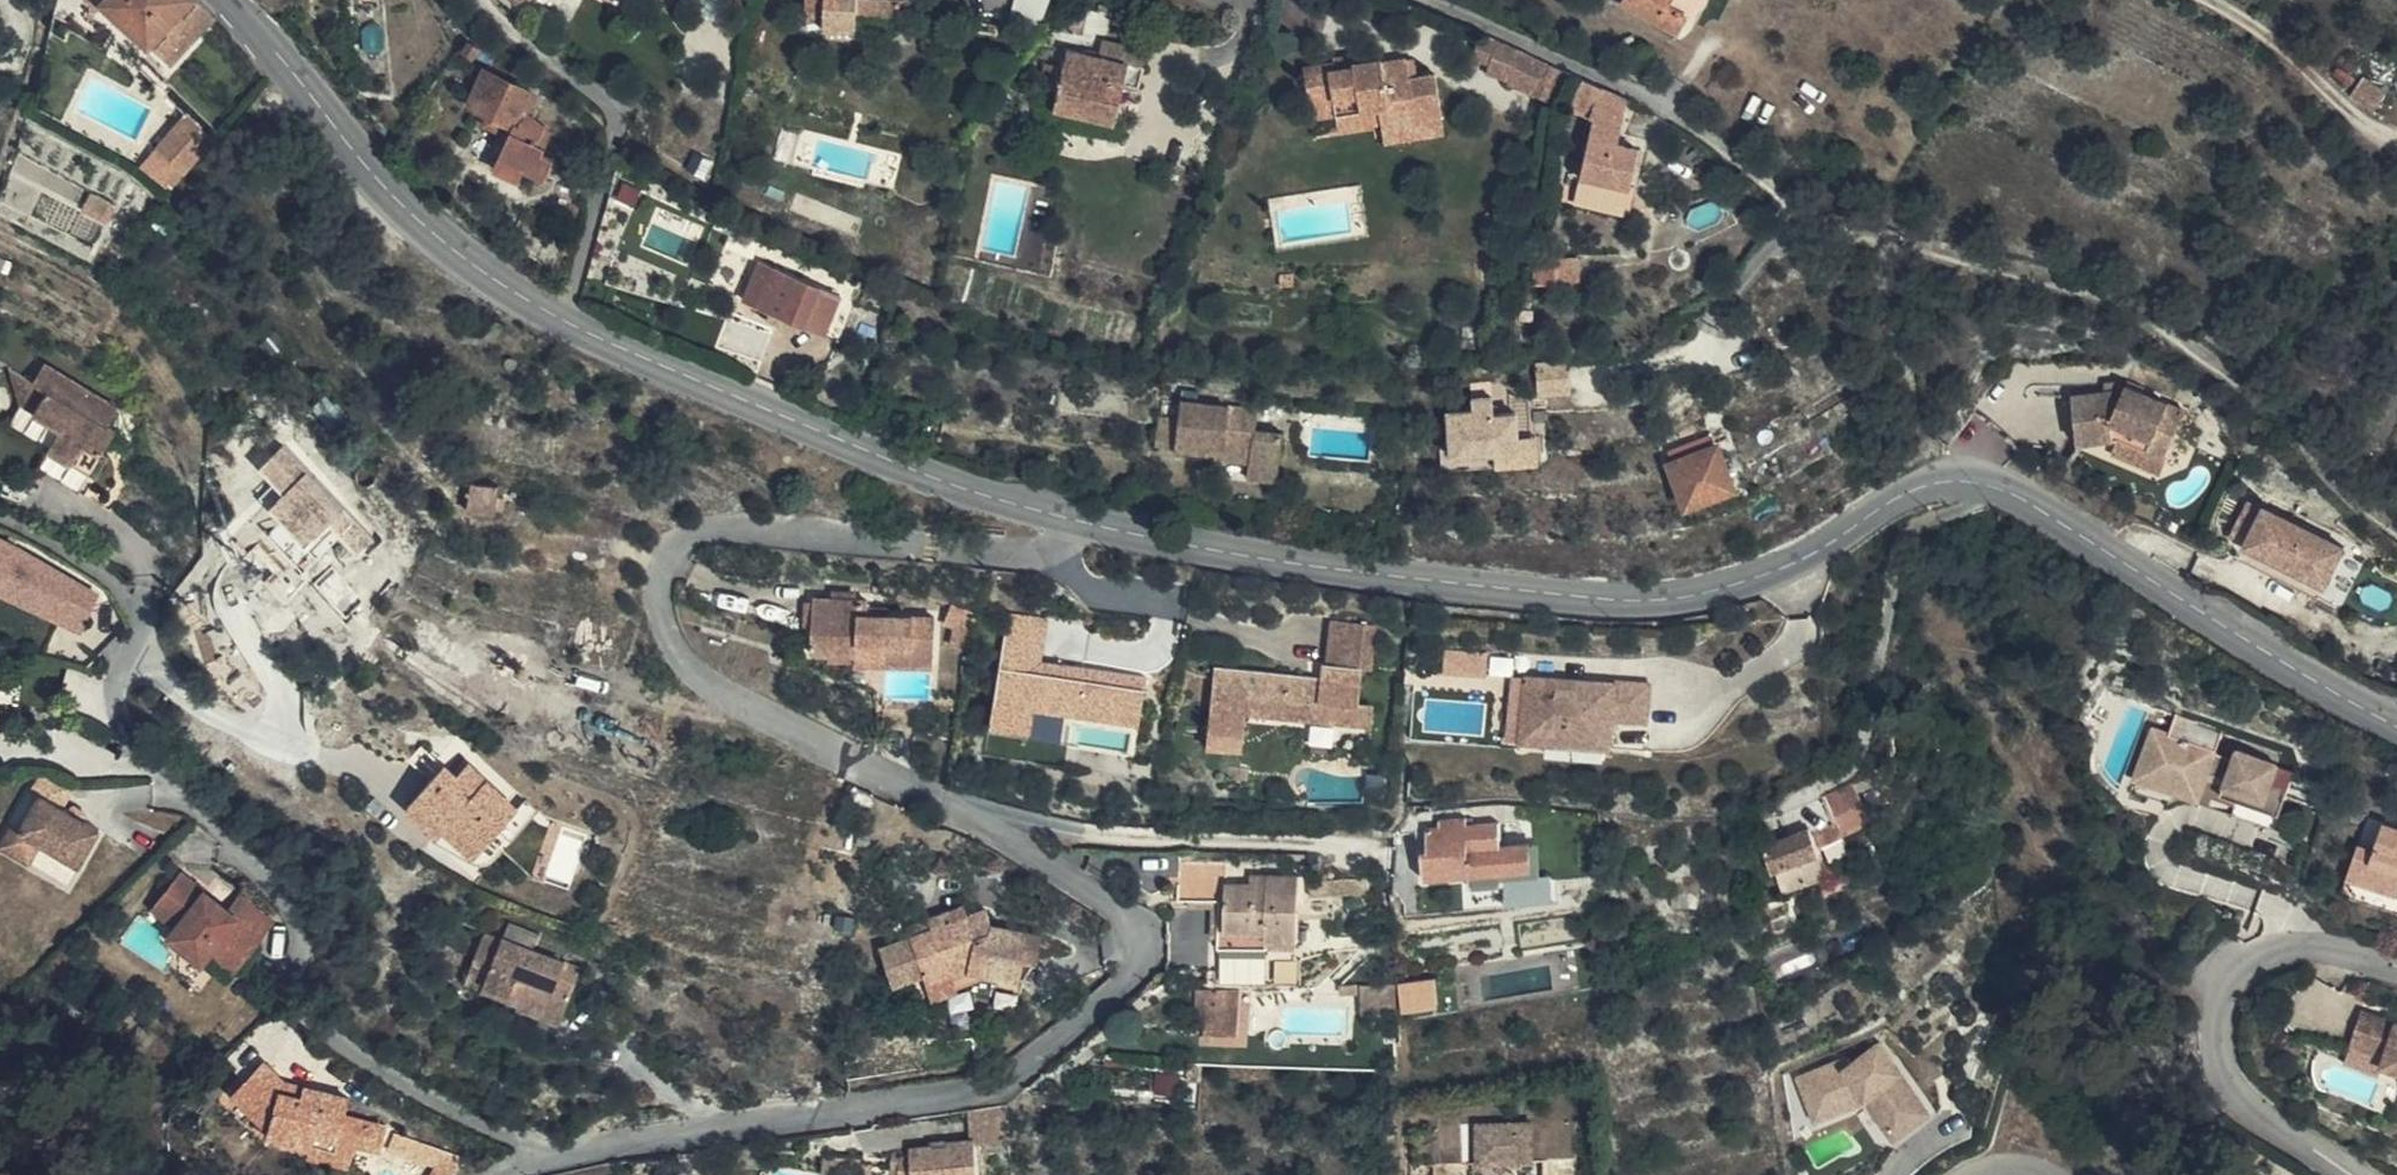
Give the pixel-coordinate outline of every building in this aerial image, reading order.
[(103,2),(151,48),(154,45),(172,62),(214,18),(196,0),(105,0),(103,2)] [(823,30),(855,32),(855,13),(895,16),(897,11),(915,13),(916,0),(805,0),(804,20),(823,21),(823,30)] [(1048,0),(1016,0),(1013,15),(1043,21),(1048,0)] [(1621,4),(1677,35),(1687,16),(1668,5),(1670,0),(1623,0),(1621,4)] [(1501,42),(1480,33),(1474,57),(1487,65),(1486,73),(1532,94),(1545,63),(1501,42)] [(1098,57),(1143,67),(1146,49),(1101,39),(1098,57)] [(480,49),(471,43),(464,51),(473,58),(480,49)] [(1053,109),(1114,122),(1123,87),(1138,89),(1143,67),(1098,57),(1067,50),(1063,68),(1045,64),(1041,83),(1057,85),(1053,109)] [(1336,69),(1382,62),(1382,59),(1369,60),(1367,52),(1334,56),(1335,62),(1336,69)] [(1406,58),(1382,62),(1336,69),(1335,62),(1301,67),(1310,107),(1335,105),(1337,117),(1378,111),(1380,125),(1382,136),(1411,132),(1410,126),(1406,99),(1419,98),(1416,75),(1409,76),(1406,58)] [(1545,63),(1532,94),(1549,102),(1563,71),(1545,63)] [(487,115),(501,122),(511,127),(493,167),(520,180),(525,169),(545,178),(554,159),(543,153),(552,133),(527,111),(535,94),(485,70),(467,106),(487,115)] [(1434,73),(1416,75),(1419,98),(1406,99),(1410,126),(1440,121),(1434,73)] [(2373,108),(2385,93),(2363,77),(2352,91),(2373,108)] [(1608,136),(1626,100),(1584,80),(1569,109),(1586,118),(1583,125),(1608,136)] [(1036,105),(1053,109),(1057,85),(1041,83),(1036,105)] [(1335,105),(1310,107),(1312,120),(1337,117),(1335,105)] [(1339,131),(1380,125),(1378,111),(1337,117),(1339,131)] [(186,172),(215,141),(187,114),(158,144),(186,172)] [(497,131),(501,122),(487,115),(483,124),(497,131)] [(1440,121),(1410,126),(1411,132),(1382,136),(1383,142),(1442,133),(1440,121)] [(174,184),(186,172),(158,144),(146,156),(174,184)] [(634,213),(643,193),(620,184),(612,204),(634,213)] [(112,201),(98,195),(89,213),(104,220),(112,201)] [(1557,284),(1556,256),(1533,258),(1533,268),(1524,268),(1524,285),(1557,284)] [(854,301),(760,261),(744,300),(838,340),(854,301)] [(516,364),(517,362),(516,359),(514,357),(512,355),(510,355),(507,355),(505,357),(503,359),(502,361),(502,364),(504,366),(505,368),(508,369),(511,369),(513,368),(515,367),(516,364)] [(50,382),(44,391),(113,434),(118,425),(111,419),(121,402),(50,356),(39,374),(50,382)] [(312,371),(299,356),(288,365),(301,379),(312,371)] [(1538,360),(1540,393),(1570,391),(1567,358),(1538,360)] [(19,360),(22,378),(24,379),(44,391),(50,382),(39,374),(19,360)] [(24,379),(22,378),(26,393),(12,416),(50,440),(62,419),(37,403),(44,391),(24,379)] [(2103,383),(2105,393),(2123,390),(2122,380),(2103,383)] [(1143,382),(1142,390),(1164,391),(1164,385),(1143,382)] [(2123,390),(2105,393),(2071,396),(2078,442),(2118,438),(2165,459),(2184,411),(2127,386),(2124,390),(2123,390)] [(1447,464),(1546,463),(1545,390),(1472,391),(1472,405),(1446,405),(1447,464)] [(62,419),(50,440),(49,440),(96,470),(109,449),(105,445),(113,434),(44,391),(37,403),(62,419)] [(1157,447),(1203,452),(1204,443),(1221,445),(1220,454),(1220,460),(1248,463),(1248,477),(1277,480),(1281,436),(1257,433),(1258,412),(1198,405),(1199,395),(1181,393),(1178,418),(1161,416),(1157,447)] [(343,419),(323,396),(313,404),(333,428),(343,419)] [(520,439),(523,421),(510,419),(506,437),(520,439)] [(1710,435),(1685,445),(1665,453),(1669,463),(1714,446),(1710,435)] [(2165,459),(2118,438),(2113,452),(2161,472),(2165,459)] [(85,489),(96,470),(49,440),(37,460),(85,489)] [(1204,443),(1203,452),(1220,454),(1221,445),(1204,443)] [(1684,507),(1689,505),(1732,489),(1716,445),(1714,446),(1669,463),(1668,463),(1684,507)] [(495,514),(500,486),(472,482),(468,510),(495,514)] [(2247,497),(2234,537),(2246,541),(2260,501),(2247,497)] [(2350,552),(2270,513),(2252,549),(2332,588),(2350,552)] [(86,629),(105,580),(0,538),(0,595),(86,629)] [(2332,588),(2252,549),(2246,562),(2325,602),(2332,588)] [(831,590),(831,597),(856,598),(856,590),(831,590)] [(936,599),(921,594),(918,601),(934,606),(936,599)] [(856,598),(831,597),(813,596),(814,601),(813,625),(812,651),(828,652),(855,653),(855,643),(883,645),(883,663),(932,665),(933,635),(926,634),(926,617),(887,616),(867,615),(868,607),(868,599),(856,598)] [(813,625),(814,601),(803,601),(802,625),(813,625)] [(969,649),(977,612),(950,604),(943,624),(952,628),(949,644),(969,649)] [(887,609),(868,607),(867,615),(887,616),(887,609)] [(1035,705),(1142,721),(1149,672),(1045,656),(1051,615),(1009,609),(991,727),(1031,733),(1035,705)] [(926,634),(933,635),(934,617),(926,617),(926,634)] [(1343,700),(1348,664),(1357,665),(1362,622),(1320,617),(1316,661),(1310,661),(1308,672),(1201,658),(1191,722),(1226,728),(1228,709),(1229,701),(1269,705),(1270,702),(1341,712),(1343,700)] [(855,653),(828,652),(828,660),(883,663),(883,645),(855,643),(855,653)] [(1445,672),(1489,673),(1490,649),(1446,648),(1445,672)] [(1536,681),(1525,680),(1520,743),(1532,744),(1536,681)] [(1625,688),(1536,681),(1532,744),(1554,746),(1612,751),(1620,751),(1623,724),(1625,688)] [(1625,688),(1623,724),(1657,726),(1660,687),(1626,684),(1625,688)] [(1341,712),(1270,702),(1269,705),(1229,701),(1228,709),(1353,723),(1356,702),(1343,700),(1341,712)] [(1065,735),(1068,712),(1036,708),(1034,731),(1065,735)] [(2146,734),(2136,773),(2199,792),(2204,775),(2224,782),(2219,799),(2237,805),(2238,799),(2263,807),(2269,788),(2285,793),(2291,772),(2233,754),(2230,759),(2211,753),(2217,733),(2172,719),(2165,740),(2146,734)] [(1226,728),(1191,722),(1189,735),(1224,741),(1226,728)] [(1612,751),(1554,746),(1553,758),(1610,762),(1612,751)] [(523,803),(472,757),(459,771),(447,760),(409,801),(472,859),(523,803)] [(76,861),(98,824),(59,802),(72,779),(43,762),(30,785),(40,791),(21,821),(12,817),(0,837),(0,838),(29,855),(37,839),(76,861)] [(2263,807),(2238,799),(2237,805),(2219,799),(2224,782),(2204,775),(2199,792),(2136,773),(2130,794),(2168,806),(2168,804),(2169,803),(2170,802),(2173,801),(2175,800),(2177,801),(2273,830),(2285,793),(2269,788),(2263,807)] [(1866,776),(1853,783),(1856,792),(1870,784),(1866,776)] [(1856,792),(1853,783),(1823,799),(1782,815),(1789,833),(1763,844),(1773,871),(1822,851),(1815,833),(1837,824),(1833,816),(1862,803),(1856,792)] [(1839,828),(1867,814),(1862,803),(1833,816),(1837,824),(1839,828)] [(1423,879),(1452,878),(1451,851),(1470,850),(1501,849),(1499,806),(1438,812),(1439,825),(1427,827),(1429,850),(1421,850),(1423,879)] [(1432,821),(1432,812),(1417,813),(1418,821),(1432,821)] [(2347,875),(2396,891),(2396,890),(2396,827),(2367,817),(2347,875)] [(871,847),(873,831),(857,828),(855,844),(871,847)] [(67,877),(76,861),(37,839),(29,855),(67,877)] [(1451,851),(1452,878),(1471,877),(1470,850),(1451,851)] [(178,870),(153,901),(176,920),(167,931),(200,958),(209,947),(234,967),(271,922),(246,902),(234,916),(227,910),(178,870)] [(1177,899),(1187,899),(1219,901),(1219,938),(1218,947),(1223,947),(1269,948),(1269,942),(1296,942),(1297,920),(1297,901),(1298,877),(1178,873),(1177,899)] [(2347,875),(2343,886),(2351,896),(2396,911),(2396,890),(2396,891),(2347,875)] [(1368,876),(1337,879),(1338,894),(1369,892),(1368,876)] [(1338,894),(1337,879),(1310,881),(1312,897),(1338,894)] [(1487,888),(1489,907),(1524,904),(1523,884),(1487,888)] [(234,916),(246,902),(238,895),(227,910),(234,916)] [(1219,901),(1187,899),(1187,908),(1211,910),(1210,938),(1219,938),(1219,901)] [(176,920),(153,901),(144,912),(151,917),(153,919),(155,921),(156,923),(158,925),(159,927),(159,930),(160,938),(160,939),(160,940),(161,942),(170,959),(165,967),(194,990),(209,971),(222,982),(234,967),(209,947),(200,958),(167,931),(176,920)] [(1332,901),(1297,901),(1297,920),(1332,921),(1332,901)] [(962,906),(945,912),(949,921),(966,915),(962,906)] [(1697,928),(1698,907),(1676,906),(1675,928),(1697,928)] [(945,912),(926,920),(929,928),(909,935),(923,974),(927,985),(953,976),(971,970),(1018,978),(1022,958),(1035,961),(1040,933),(990,923),(984,909),(966,915),(949,921),(945,912)] [(929,928),(926,920),(906,927),(909,935),(929,928)] [(594,945),(597,936),(567,925),(564,934),(594,945)] [(518,1005),(561,1021),(582,967),(485,929),(474,957),(491,963),(483,987),(519,1001),(518,1005)] [(923,974),(909,935),(879,946),(892,984),(923,974)] [(1269,948),(1223,947),(1223,955),(1268,956),(1269,948)] [(352,977),(357,962),(344,957),(339,973),(352,977)] [(466,981),(483,987),(491,963),(474,957),(466,981)] [(1032,981),(1035,961),(1022,958),(1018,978),(1032,981)] [(953,976),(927,985),(932,998),(958,990),(953,976)] [(1401,980),(1404,1008),(1440,1005),(1437,976),(1401,980)] [(1205,1033),(1214,1033),(1216,989),(1197,989),(1196,1009),(1206,1010),(1205,1033)] [(1216,989),(1214,1033),(1239,1033),(1241,990),(1216,989)] [(2386,1058),(2396,1023),(2362,1012),(2350,1047),(2386,1058)] [(2396,1023),(2386,1058),(2384,1066),(2396,1071),(2396,1023)] [(1214,1041),(1214,1033),(1205,1033),(1204,1040),(1214,1041)] [(1827,1052),(1822,1045),(1793,1064),(1799,1078),(1783,1084),(1801,1125),(1851,1104),(1880,1143),(1913,1118),(1851,1035),(1827,1052)] [(2386,1058),(2350,1047),(2345,1061),(2381,1073),(2384,1066),(2386,1058)] [(276,1137),(312,1147),(314,1142),(337,1146),(340,1138),(356,1142),(381,1148),(387,1124),(345,1115),(349,1095),(303,1084),(302,1093),(280,1087),(282,1079),(263,1060),(231,1093),(276,1137)] [(1201,1081),(1203,1063),(1188,1062),(1187,1080),(1201,1081)] [(303,1084),(282,1079),(280,1087),(302,1093),(303,1084)] [(968,1107),(971,1138),(950,1140),(950,1143),(931,1146),(930,1142),(912,1144),(912,1151),(893,1151),(892,1172),(900,1174),(979,1174),(977,1144),(1009,1141),(1006,1102),(968,1107)] [(1880,1143),(1875,1146),(1880,1153),(1923,1121),(1917,1114),(1913,1118),(1880,1143)] [(1480,1119),(1435,1126),(1436,1174),(1471,1174),(1471,1161),(1545,1160),(1545,1174),(1579,1174),(1579,1116),(1480,1119)] [(455,1172),(468,1156),(395,1130),(389,1149),(455,1172)] [(950,1143),(950,1140),(949,1137),(930,1139),(930,1142),(931,1146),(950,1143)] [(314,1142),(312,1147),(310,1156),(349,1166),(356,1142),(340,1138),(337,1146),(314,1142)] [(862,1155),(825,1152),(823,1172),(851,1174),(871,1174),(873,1161),(862,1159),(862,1155)]
